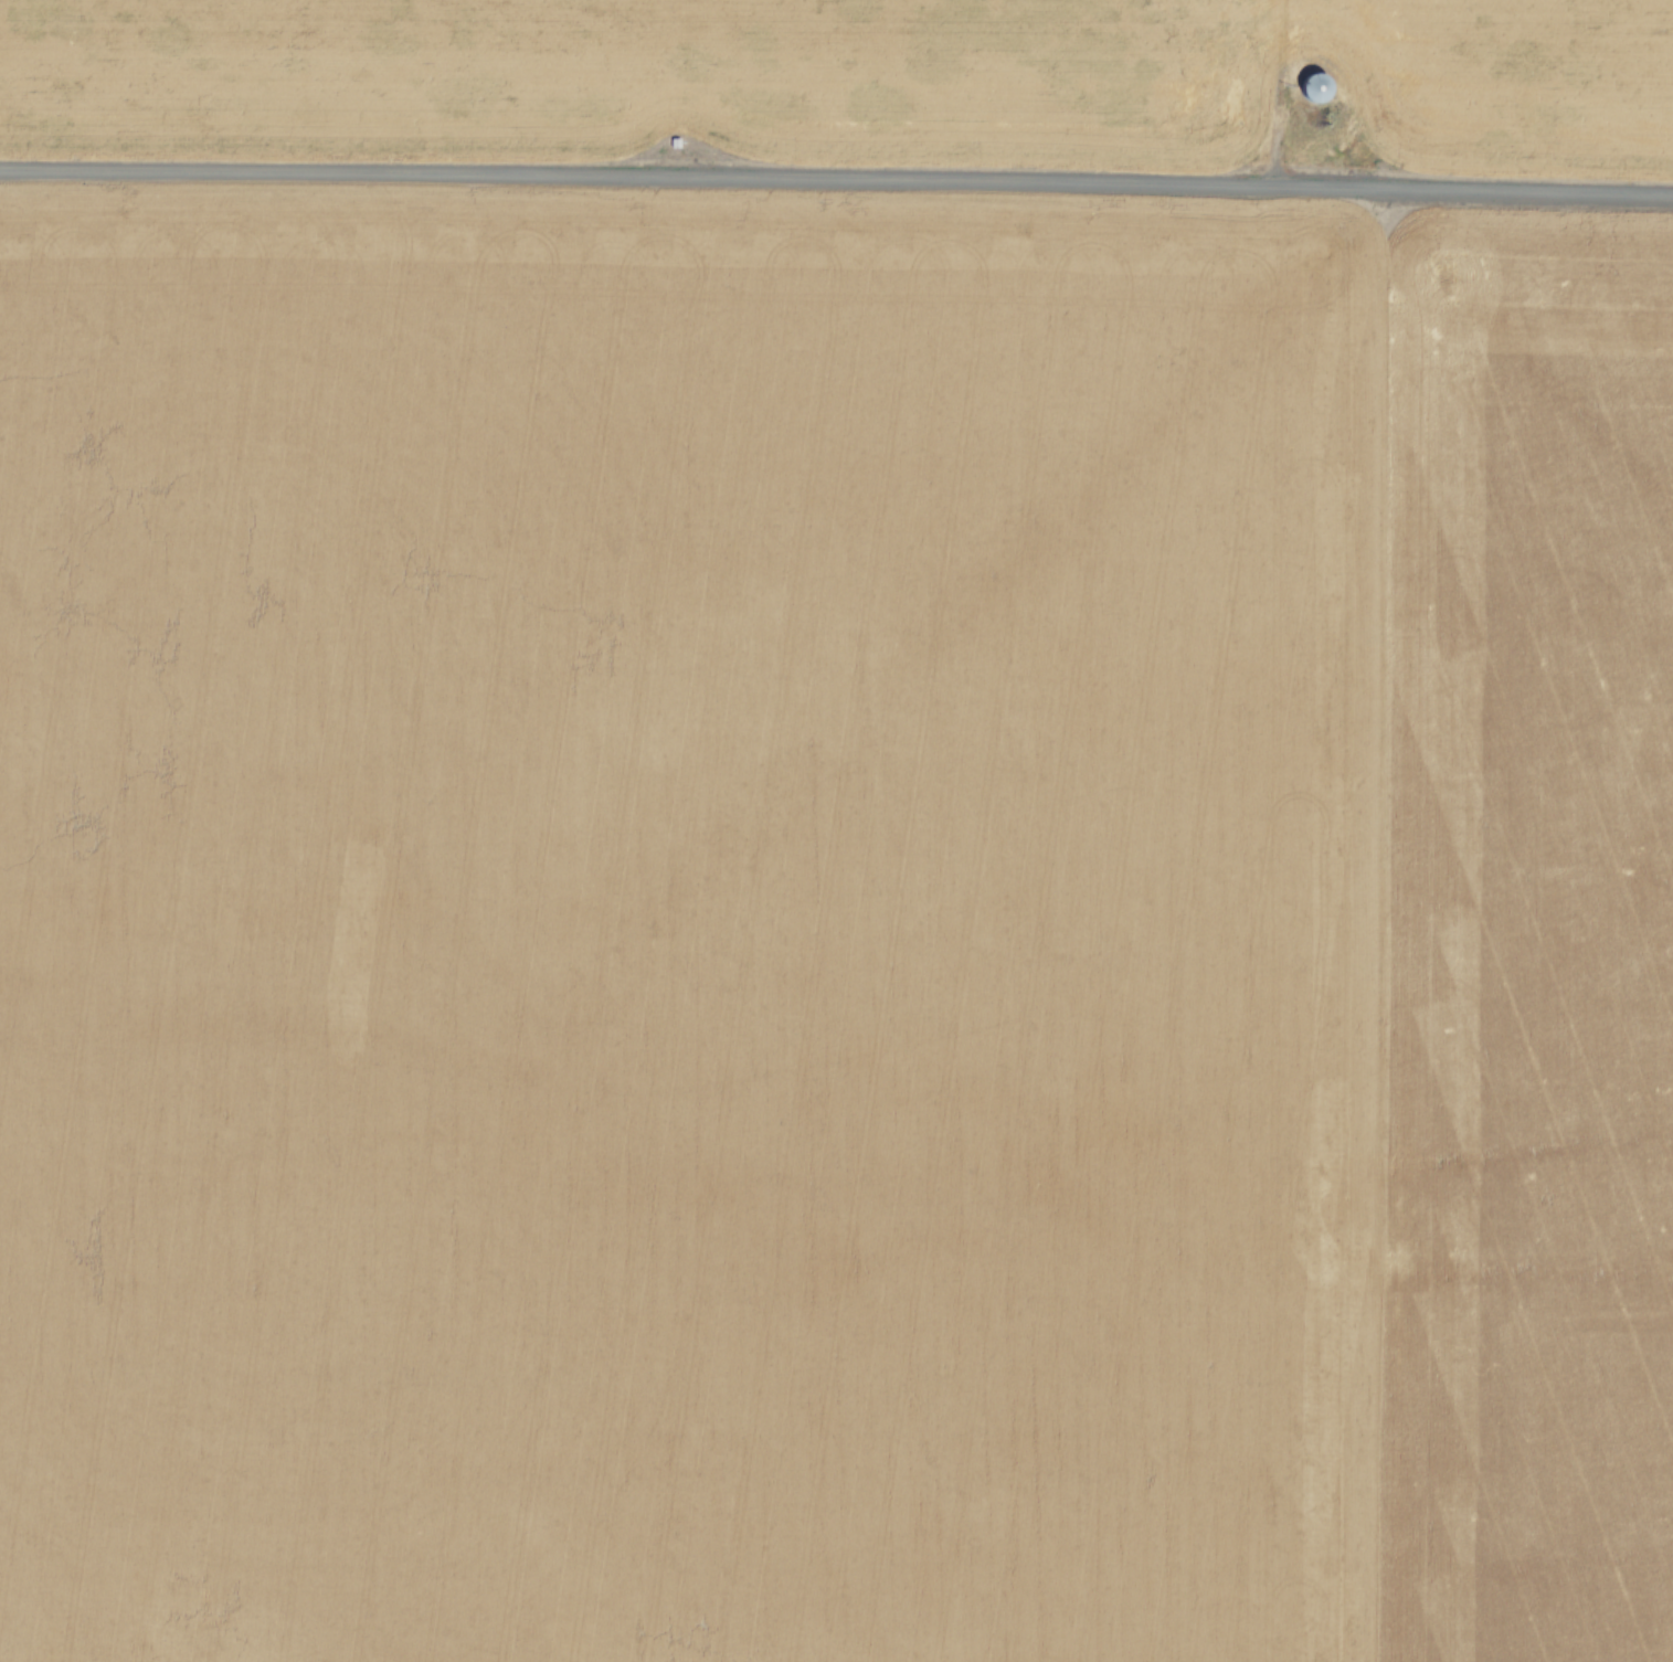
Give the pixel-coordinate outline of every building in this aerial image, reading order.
[(1318,71),(1300,85),(1312,100),(1330,86),(1318,71)]
